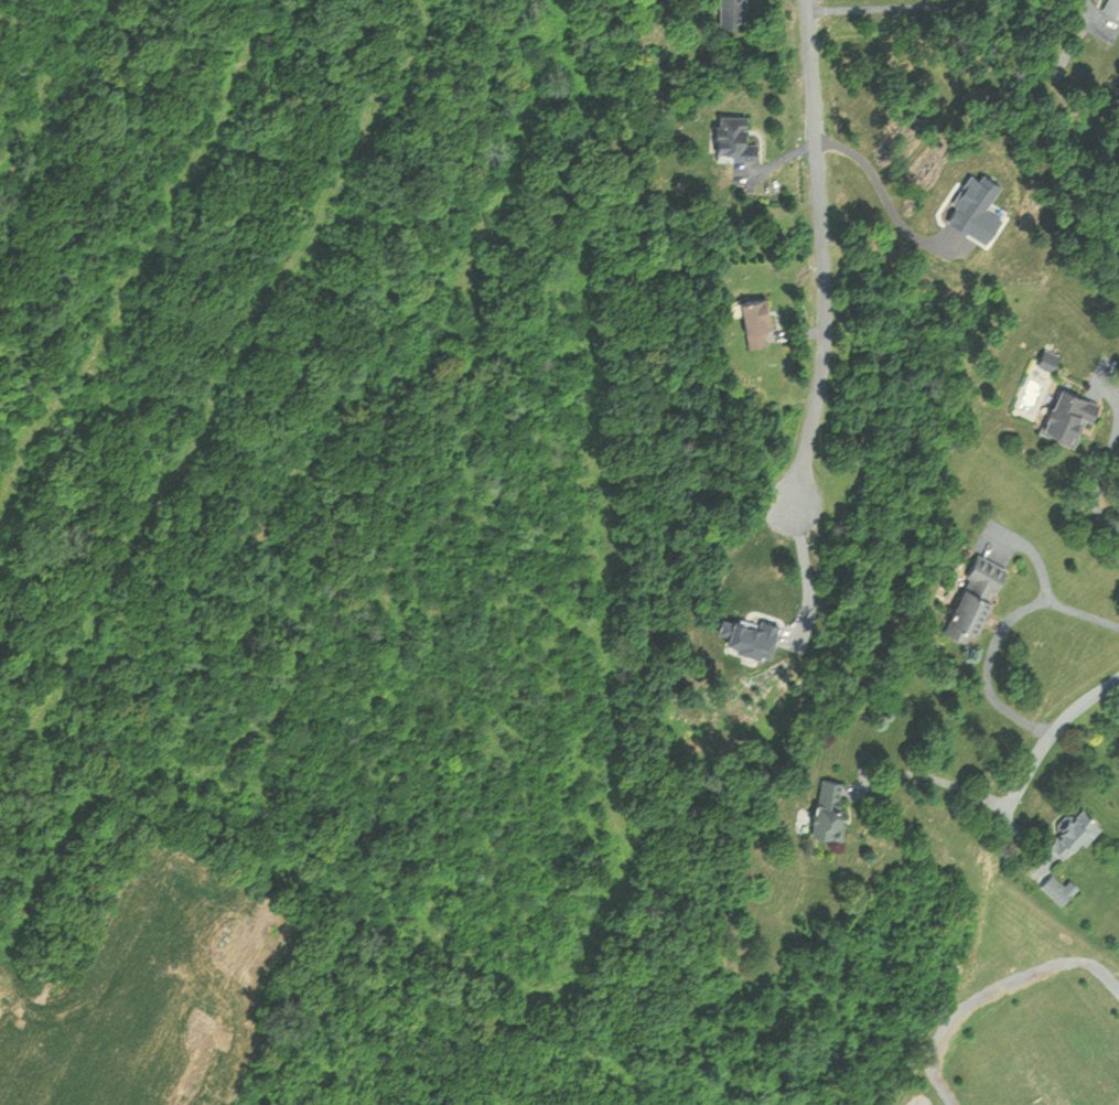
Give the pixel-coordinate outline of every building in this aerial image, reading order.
[(746,0),(719,0),(720,24),(746,23),(746,0)] [(1102,9),(1118,15),(1118,0),(1105,0),(1102,9)] [(752,159),(751,117),(715,118),(716,160),(752,159)] [(738,299),(747,346),(772,340),(763,294),(738,299)] [(1040,429),(1075,442),(1091,398),(1057,385),(1040,429)] [(1001,563),(973,553),(944,632),(972,642),(1001,563)] [(839,835),(843,779),(817,777),(814,834),(839,835)] [(1100,825),(1078,806),(1047,843),(1064,858),(1079,840),(1084,844),(1100,825)] [(1039,883),(1059,903),(1072,890),(1052,870),(1039,883)]
